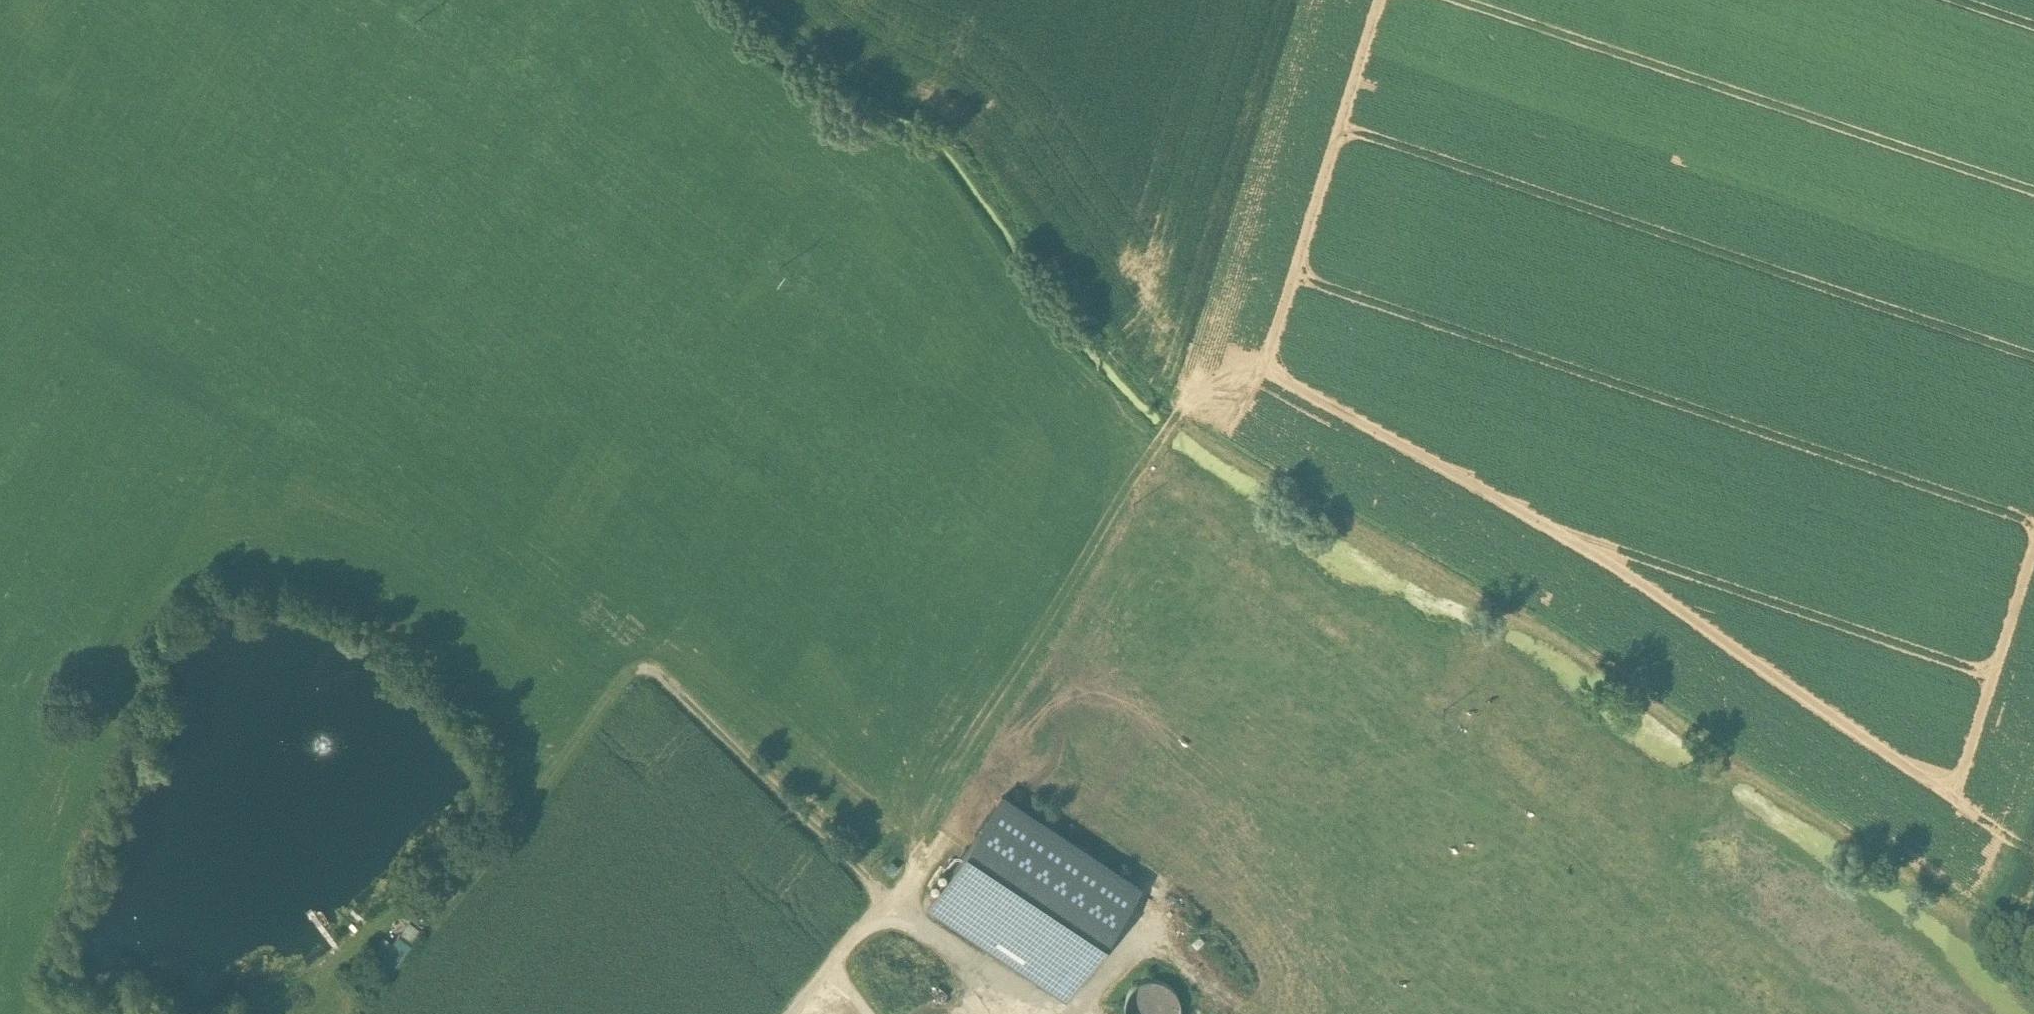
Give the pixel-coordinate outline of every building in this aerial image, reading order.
[(1004,797),(932,904),(1068,995),(1140,888),(1004,797)] [(1181,1008),(1179,997),(1172,988),(1163,982),(1153,980),(1142,982),(1133,989),(1127,998),(1125,1008),(1126,1013),(1180,1013),(1181,1008)]
